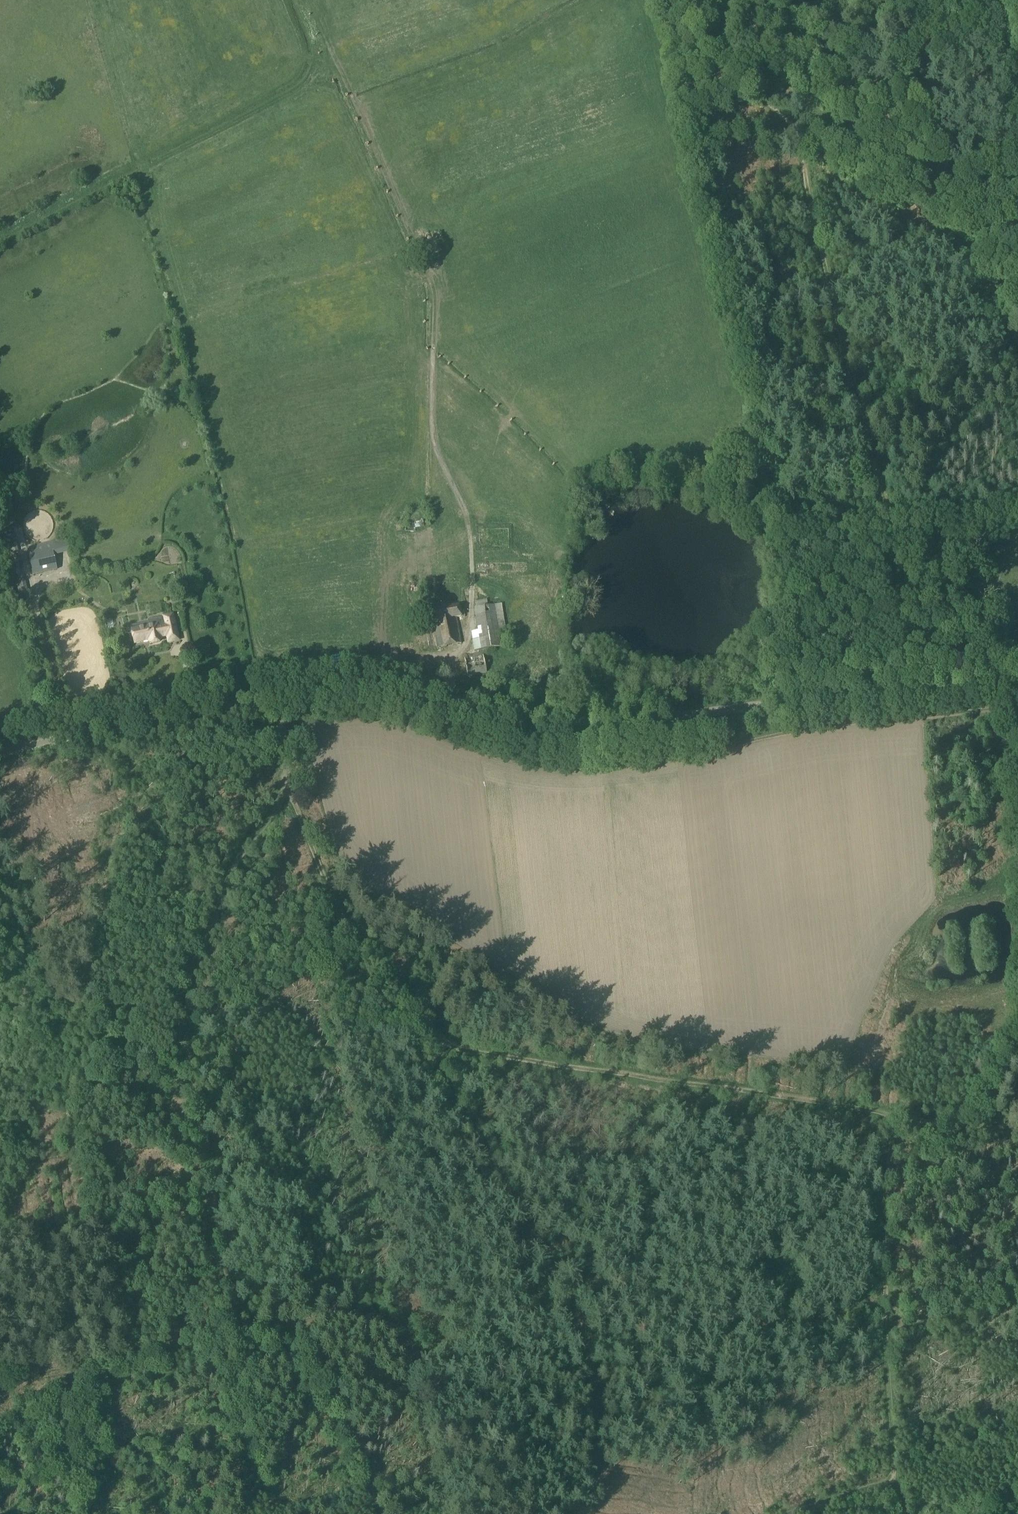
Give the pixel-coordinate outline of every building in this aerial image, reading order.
[(753,110),(745,111),(747,125),(756,123),(753,110)] [(50,534),(52,530),(53,526),(53,522),(52,519),(49,515),(46,513),(42,511),(38,511),(34,511),(31,513),(28,516),(25,520),(25,524),(25,528),(26,532),(28,535),(32,537),(35,539),(39,539),(43,539),(47,537),(50,534)] [(27,549),(33,576),(57,571),(54,556),(71,552),(68,540),(27,549)] [(479,609),(484,642),(478,643),(480,654),(504,650),(501,626),(510,625),(507,606),(479,609)] [(432,622),(437,649),(461,644),(456,618),(461,617),(459,607),(425,613),(427,623),(432,622)] [(132,630),(134,642),(148,640),(148,642),(151,644),(159,642),(161,640),(160,638),(167,636),(168,643),(177,641),(172,616),(163,618),(165,626),(158,627),(158,625),(132,630)] [(406,652),(409,661),(422,657),(419,648),(406,652)] [(470,666),(472,680),(490,677),(488,663),(470,666)] [(17,756),(20,763),(30,758),(27,752),(17,756)] [(40,1121),(53,1116),(51,1111),(38,1117),(40,1121)] [(44,1127),(46,1133),(62,1129),(61,1122),(44,1127)]
